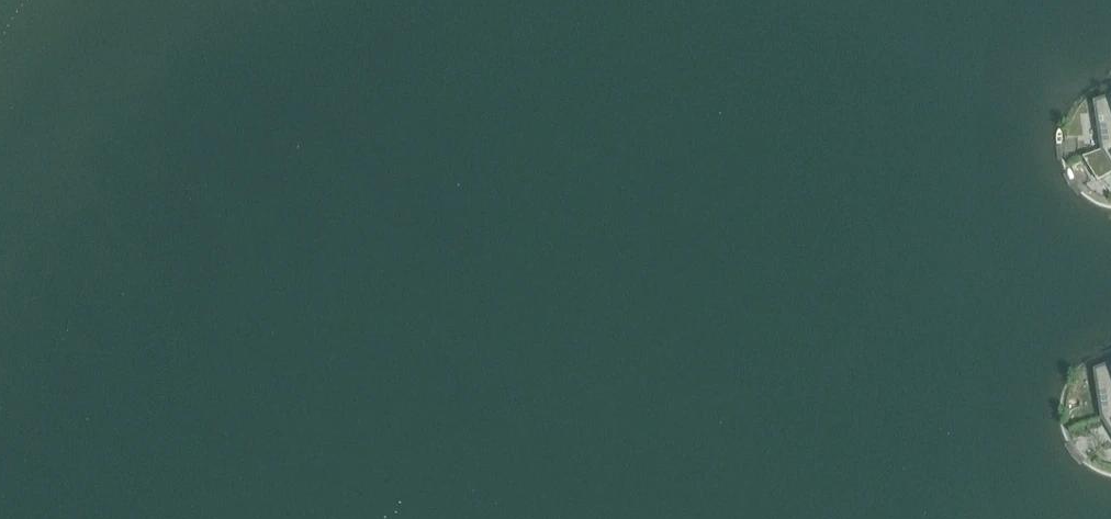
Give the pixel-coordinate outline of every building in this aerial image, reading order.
[(1104,152),(1110,149),(1110,100),(1097,105),(1104,152)] [(1104,420),(1110,417),(1110,368),(1097,373),(1104,420)]
